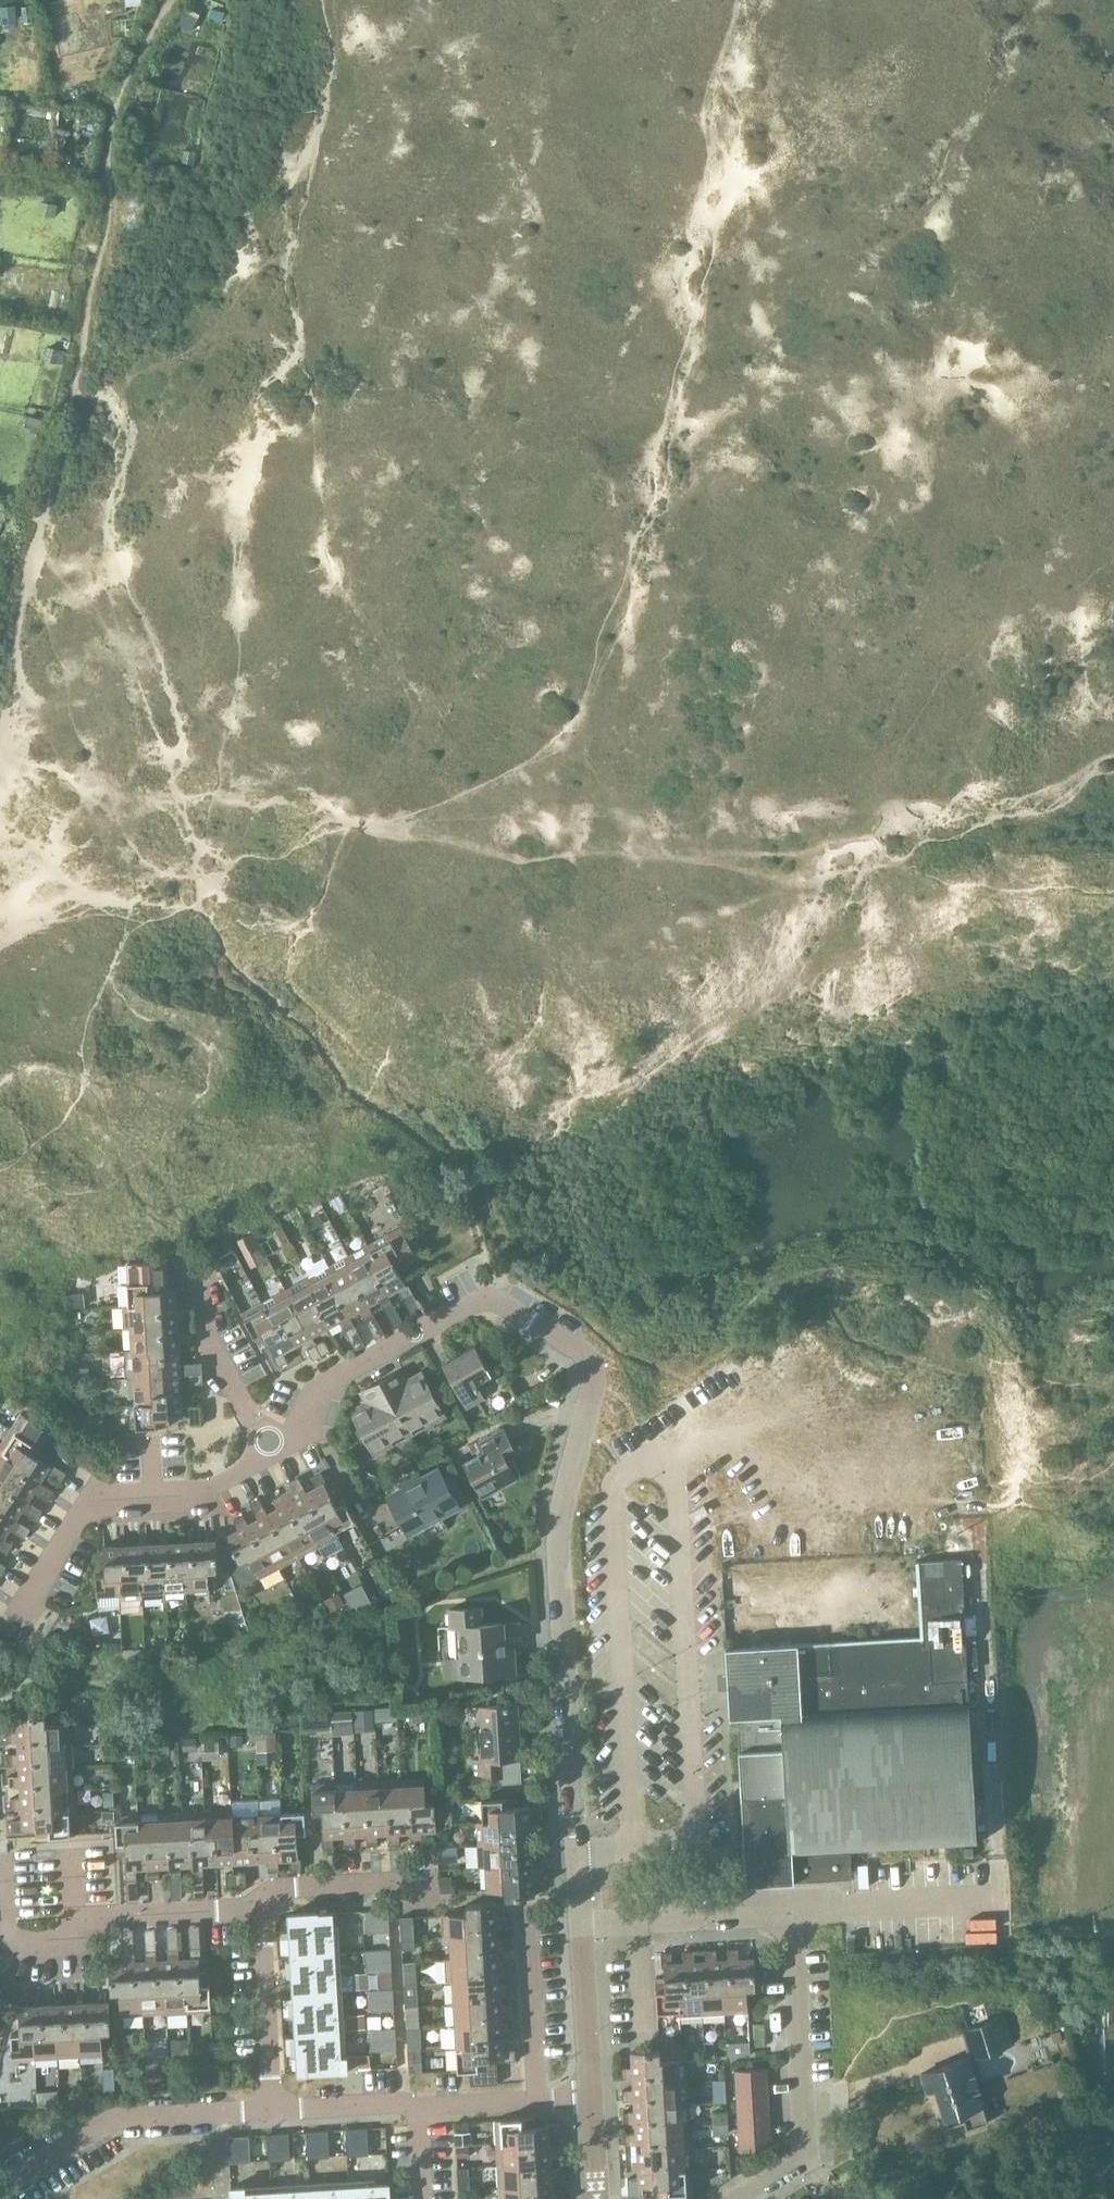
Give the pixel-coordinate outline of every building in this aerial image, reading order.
[(0,8),(0,23),(0,25),(15,23),(13,7),(0,8)] [(184,13),(177,25),(190,31),(196,20),(184,13)] [(41,203),(39,214),(55,216),(57,206),(41,203)] [(47,349),(44,361),(61,365),(64,352),(47,349)] [(318,1215),(307,1222),(311,1230),(323,1223),(318,1215)] [(281,1226),(274,1230),(284,1247),(291,1244),(281,1226)] [(400,1227),(367,1245),(379,1267),(371,1272),(384,1295),(387,1294),(397,1289),(407,1308),(417,1303),(405,1281),(403,1282),(398,1273),(419,1262),(400,1227)] [(238,1241),(251,1267),(268,1258),(254,1232),(238,1241)] [(227,1238),(205,1250),(208,1257),(211,1261),(233,1249),(231,1245),(227,1238)] [(367,1245),(348,1256),(360,1278),(352,1282),(365,1306),(367,1304),(367,1305),(377,1300),(383,1310),(393,1305),(387,1294),(384,1295),(371,1272),(379,1267),(367,1245)] [(348,1256),(328,1266),(340,1289),(332,1293),(345,1316),(348,1315),(348,1316),(358,1310),(364,1321),(373,1315),(367,1304),(365,1306),(352,1282),(360,1278),(348,1256)] [(128,1284),(130,1307),(147,1306),(148,1315),(174,1313),(174,1310),(175,1310),(174,1299),(186,1298),(186,1287),(171,1288),(171,1290),(167,1290),(166,1263),(138,1264),(139,1283),(128,1284)] [(328,1266),(309,1277),(321,1299),(313,1304),(326,1328),(339,1321),(344,1331),(354,1326),(348,1316),(348,1315),(345,1316),(332,1293),(340,1289),(328,1266)] [(309,1277),(285,1290),(310,1336),(326,1328),(313,1304),(321,1299),(309,1277)] [(285,1290),(261,1303),(273,1326),(281,1321),(294,1345),(310,1336),(285,1290)] [(85,1294),(78,1294),(80,1308),(93,1307),(92,1300),(85,1294)] [(273,1326),(261,1303),(241,1314),(244,1320),(260,1349),(268,1345),(273,1353),(271,1354),(278,1367),(288,1362),(282,1352),(294,1345),(281,1321),(273,1326)] [(125,1329),(131,1329),(149,1328),(149,1337),(176,1335),(176,1332),(176,1331),(176,1321),(188,1320),(187,1309),(175,1310),(174,1310),(174,1313),(148,1315),(147,1306),(130,1307),(123,1307),(125,1329)] [(131,1329),(133,1351),(150,1350),(151,1359),(178,1357),(177,1343),(189,1342),(188,1332),(176,1332),(176,1335),(149,1337),(149,1328),(131,1329)] [(324,1340),(315,1345),(321,1356),(330,1352),(324,1340)] [(321,1356),(315,1345),(306,1350),(312,1361),(321,1356)] [(443,1364),(442,1365),(467,1409),(478,1403),(483,1411),(488,1409),(491,1414),(518,1399),(510,1385),(503,1389),(496,1375),(491,1377),(475,1347),(450,1361),(443,1364)] [(133,1351),(134,1378),(179,1376),(178,1357),(151,1359),(150,1350),(133,1351)] [(188,1365),(189,1375),(202,1374),(201,1364),(188,1365)] [(83,1381),(84,1381),(95,1381),(95,1368),(84,1369),(82,1369),(83,1381)] [(395,1373),(380,1381),(407,1431),(441,1412),(422,1378),(403,1389),(395,1373)] [(202,1374),(189,1375),(189,1385),(202,1384),(202,1374)] [(134,1378),(136,1406),(153,1405),(153,1396),(180,1394),(179,1376),(134,1378)] [(407,1431),(380,1381),(365,1390),(373,1405),(354,1415),(372,1450),(407,1431)] [(153,1405),(136,1406),(137,1428),(169,1427),(169,1418),(179,1417),(179,1419),(189,1418),(190,1425),(201,1425),(199,1407),(181,1408),(180,1394),(153,1396),(153,1405)] [(101,1422),(92,1423),(93,1435),(102,1434),(101,1422)] [(92,1423),(76,1424),(77,1436),(93,1435),(92,1423)] [(61,1470),(48,1462),(47,1464),(43,1461),(56,1442),(34,1428),(26,1440),(10,1429),(0,1444),(0,1450),(19,1462),(14,1470),(36,1484),(38,1482),(39,1482),(45,1473),(60,1482),(66,1473),(61,1470)] [(513,1449),(502,1429),(476,1443),(480,1451),(482,1454),(464,1464),(482,1497),(516,1479),(503,1455),(513,1449)] [(476,1443),(468,1448),(472,1455),(480,1451),(476,1443)] [(7,1481),(2,1488),(24,1503),(26,1500),(26,1501),(33,1491),(48,1501),(54,1492),(39,1482),(38,1482),(36,1484),(14,1470),(19,1462),(0,1450),(0,1476),(7,1481)] [(392,1499),(411,1533),(456,1508),(435,1470),(420,1478),(417,1472),(402,1481),(407,1490),(392,1499)] [(364,1471),(359,1482),(369,1487),(374,1476),(364,1471)] [(316,1488),(306,1494),(307,1494),(304,1496),(317,1519),(325,1515),(334,1530),(354,1519),(338,1491),(330,1496),(325,1487),(327,1486),(320,1473),(311,1478),(316,1488)] [(12,1521),(14,1519),(21,1510),(36,1520),(42,1511),(26,1501),(26,1500),(24,1503),(2,1488),(7,1481),(0,1476),(0,1513),(12,1521)] [(287,1505),(285,1506),(298,1530),(306,1526),(317,1546),(336,1535),(334,1530),(325,1515),(317,1519),(304,1496),(307,1494),(306,1494),(297,1478),(288,1483),(297,1499),(287,1505)] [(277,1510),(268,1515),(268,1516),(265,1517),(278,1541),(286,1536),(297,1557),(317,1546),(306,1526),(298,1530),(285,1506),(287,1505),(281,1494),(272,1499),(277,1510)] [(258,1520),(248,1526),(246,1528),(259,1551),(267,1547),(278,1567),(297,1557),(286,1536),(278,1541),(265,1517),(268,1516),(268,1515),(259,1499),(249,1505),(258,1520)] [(14,1519),(12,1521),(0,1513),(0,1540),(2,1538),(9,1529),(24,1538),(30,1529),(25,1526),(14,1519)] [(240,1588),(258,1578),(278,1567),(267,1547),(259,1551),(246,1528),(248,1526),(242,1515),(233,1521),(239,1531),(226,1538),(238,1562),(228,1567),(240,1588)] [(7,1554),(13,1545),(2,1538),(0,1540),(0,1549),(7,1554)] [(215,1542),(193,1543),(194,1570),(185,1571),(186,1589),(209,1587),(208,1570),(217,1570),(215,1542)] [(193,1543),(170,1544),(172,1572),(163,1572),(164,1590),(186,1589),(185,1571),(194,1570),(193,1543)] [(140,1573),(141,1591),(142,1599),(158,1598),(157,1590),(164,1590),(163,1572),(172,1572),(170,1544),(148,1545),(150,1573),(140,1573)] [(148,1545),(126,1547),(127,1574),(118,1575),(119,1592),(141,1591),(140,1573),(150,1573),(148,1545)] [(127,1574),(126,1547),(103,1548),(105,1574),(95,1574),(97,1594),(119,1592),(118,1575),(127,1574)] [(775,1646),(725,1649),(729,1717),(737,1717),(738,1730),(747,1885),(852,1879),(851,1866),(850,1852),(977,1844),(965,1647),(963,1615),(962,1606),(964,1606),(961,1560),(915,1563),(920,1637),(796,1645),(789,1645),(775,1646)] [(392,1577),(392,1589),(406,1589),(406,1578),(392,1577)] [(344,1593),(351,1607),(371,1601),(362,1584),(344,1593)] [(338,1595),(325,1602),(331,1613),(344,1606),(338,1595)] [(320,1601),(309,1607),(315,1617),(325,1612),(320,1601)] [(459,1627),(460,1641),(461,1656),(451,1656),(452,1677),(514,1673),(512,1638),(503,1639),(503,1623),(481,1625),(480,1608),(449,1610),(450,1628),(459,1627)] [(46,1692),(47,1708),(62,1707),(61,1691),(46,1692)] [(480,1761),(473,1761),(474,1779),(491,1778),(491,1785),(519,1783),(517,1760),(519,1760),(516,1705),(477,1707),(480,1761)] [(382,1709),(374,1709),(375,1711),(375,1719),(386,1718),(386,1709),(382,1709)] [(399,1725),(408,1724),(407,1709),(397,1709),(399,1725)] [(428,1709),(412,1710),(413,1720),(428,1720),(428,1709)] [(375,1732),(373,1711),(354,1712),(356,1733),(375,1732)] [(331,1713),(332,1736),(353,1735),(352,1712),(331,1713)] [(311,1714),(299,1714),(300,1730),(312,1730),(311,1714)] [(18,1743),(19,1743),(19,1740),(45,1738),(46,1747),(71,1746),(70,1723),(45,1724),(45,1715),(17,1717),(18,1732),(6,1733),(6,1744),(18,1743)] [(98,1724),(100,1742),(125,1740),(124,1723),(98,1724)] [(274,1732),(254,1733),(255,1751),(275,1750),(274,1732)] [(241,1737),(231,1737),(232,1747),(241,1747),(241,1737)] [(19,1765),(20,1765),(20,1762),(47,1761),(47,1770),(73,1768),(71,1746),(46,1747),(45,1738),(19,1740),(19,1743),(18,1743),(19,1754),(7,1755),(8,1766),(19,1765)] [(196,1739),(183,1740),(183,1749),(197,1748),(196,1739)] [(138,1740),(133,1740),(134,1755),(141,1754),(141,1740),(138,1740)] [(168,1740),(158,1741),(159,1752),(169,1752),(168,1740)] [(217,1740),(200,1741),(201,1757),(218,1756),(217,1740)] [(129,1741),(117,1741),(117,1751),(129,1750),(129,1741)] [(9,1788),(21,1787),(21,1784),(48,1783),(48,1792),(74,1790),(73,1768),(47,1770),(47,1761),(20,1762),(20,1765),(19,1765),(20,1776),(8,1777),(9,1788)] [(423,1778),(400,1780),(402,1805),(411,1805),(412,1831),(410,1832),(410,1844),(421,1844),(421,1831),(436,1830),(434,1802),(425,1803),(423,1778)] [(400,1780),(378,1781),(380,1807),(389,1806),(390,1833),(388,1833),(388,1834),(388,1846),(399,1845),(398,1833),(410,1832),(412,1831),(411,1805),(402,1805),(400,1780)] [(378,1789),(357,1790),(358,1808),(367,1807),(368,1834),(366,1834),(366,1847),(377,1846),(376,1834),(388,1834),(388,1833),(390,1833),(389,1806),(380,1807),(378,1781),(378,1789)] [(10,1810),(22,1809),(23,1809),(22,1807),(49,1805),(50,1814),(75,1813),(74,1790),(48,1792),(48,1783),(21,1784),(21,1787),(21,1799),(9,1799),(10,1810)] [(335,1809),(334,1784),(311,1785),(314,1825),(323,1824),(323,1835),(321,1835),(322,1850),(333,1849),(332,1837),(343,1836),(346,1836),(345,1809),(335,1809)] [(335,1784),(334,1784),(335,1809),(345,1809),(346,1836),(343,1836),(344,1848),(355,1848),(354,1836),(365,1835),(366,1834),(368,1834),(367,1807),(358,1808),(357,1790),(335,1791),(335,1784)] [(113,1793),(104,1793),(105,1806),(114,1806),(113,1793)] [(482,1800),(484,1823),(501,1822),(502,1832),(529,1830),(528,1827),(529,1827),(528,1816),(540,1815),(540,1804),(525,1805),(525,1807),(515,1808),(514,1799),(482,1800)] [(452,1802),(438,1803),(439,1823),(453,1822),(452,1802)] [(22,1807),(23,1809),(22,1809),(23,1821),(11,1821),(11,1832),(26,1831),(26,1829),(36,1829),(37,1838),(69,1836),(67,1814),(75,1813),(50,1814),(49,1805),(22,1807)] [(231,1810),(204,1812),(205,1837),(214,1837),(216,1864),(234,1863),(232,1818),(231,1810)] [(114,1811),(105,1811),(105,1820),(114,1819),(114,1811)] [(204,1812),(182,1813),(183,1838),(192,1838),(194,1865),(191,1865),(192,1877),(203,1877),(202,1865),(216,1864),(214,1837),(205,1837),(204,1812)] [(182,1813),(160,1814),(161,1840),(170,1839),(172,1866),(169,1866),(170,1879),(181,1878),(180,1866),(191,1865),(194,1865),(192,1838),(183,1838),(182,1813)] [(160,1814),(138,1816),(139,1841),(148,1840),(150,1867),(147,1867),(147,1868),(148,1880),(158,1879),(158,1867),(169,1867),(169,1866),(172,1866),(170,1839),(161,1840),(160,1814)] [(304,1814),(281,1815),(282,1833),(273,1833),(275,1860),(278,1860),(289,1860),(290,1872),(301,1871),(300,1856),(298,1856),(297,1846),(306,1845),(304,1814)] [(281,1815),(259,1816),(260,1834),(251,1834),(253,1862),(267,1861),(268,1873),(279,1872),(278,1860),(275,1860),(273,1833),(282,1833),(281,1815)] [(139,1841),(138,1816),(115,1817),(117,1857),(126,1856),(127,1866),(125,1866),(125,1881),(136,1881),(136,1869),(147,1868),(147,1867),(150,1867),(148,1840),(139,1841)] [(259,1816),(232,1818),(234,1863),(253,1862),(251,1834),(260,1834),(259,1816)] [(475,1824),(477,1846),(503,1845),(503,1854),(530,1852),(530,1849),(530,1838),(542,1837),(541,1827),(529,1827),(528,1827),(529,1830),(502,1832),(501,1822),(484,1823),(475,1824)] [(446,1827),(436,1828),(437,1843),(447,1842),(446,1827)] [(477,1846),(478,1868),(504,1867),(504,1876),(531,1874),(531,1872),(532,1872),(531,1860),(543,1860),(542,1849),(530,1849),(530,1852),(503,1854),(503,1845),(477,1846)] [(436,1849),(437,1863),(457,1862),(457,1848),(436,1849)] [(504,1867),(478,1868),(478,1869),(486,1868),(488,1891),(505,1890),(505,1899),(533,1897),(532,1882),(544,1882),(544,1871),(532,1872),(531,1872),(531,1874),(504,1876),(504,1867)] [(236,1887),(235,1874),(225,1875),(226,1888),(236,1887)] [(245,1874),(235,1874),(236,1887),(246,1887),(245,1874)] [(451,1878),(438,1878),(439,1894),(452,1893),(451,1878)] [(450,1936),(451,1938),(468,1937),(468,1928),(494,1926),(494,1929),(495,1929),(507,1929),(507,1918),(495,1918),(493,1903),(466,1905),(466,1914),(449,1915),(449,1917),(442,1917),(443,1937),(450,1936)] [(387,1911),(363,1912),(363,1934),(388,1932),(387,1911)] [(293,1915),(288,1915),(289,1921),(294,1921),(295,1938),(290,1938),(291,1960),(297,1960),(298,1977),(292,1977),(293,1999),(299,1999),(300,2016),(294,2017),(296,2039),(301,2038),(302,2055),(297,2056),(298,2074),(338,2072),(341,2072),(340,2059),(332,1927),(332,1914),(317,1915),(317,1913),(302,1914),(293,1915)] [(399,1918),(401,1941),(414,1940),(412,1917),(399,1918)] [(444,1960),(444,1961),(470,1959),(469,1950),(496,1949),(496,1951),(508,1951),(508,1940),(496,1941),(495,1929),(494,1929),(494,1926),(468,1928),(468,1937),(451,1938),(452,1960),(444,1960)] [(414,1940),(401,1941),(401,1951),(414,1950),(414,1940)] [(190,1961),(179,1961),(179,1962),(176,1962),(177,1989),(186,1988),(188,2014),(210,2012),(208,1973),(199,1973),(199,1963),(201,1963),(200,1948),(189,1949),(190,1961)] [(168,1962),(156,1963),(154,1963),(155,1990),(164,1990),(165,2015),(188,2014),(186,1988),(177,1989),(176,1962),(179,1962),(179,1961),(178,1949),(167,1950),(168,1962)] [(444,1961),(445,1983),(471,1981),(470,1972),(497,1971),(497,1974),(498,1973),(510,1973),(509,1962),(497,1963),(496,1951),(496,1949),(469,1950),(470,1959),(444,1961)] [(727,1950),(728,1962),(730,1962),(732,1989),(723,1990),(724,2015),(747,2014),(746,1989),(755,1988),(753,1960),(738,1961),(738,1949),(727,1950)] [(134,1964),(131,1965),(133,1991),(142,1991),(143,2016),(165,2015),(164,1990),(155,1990),(154,1963),(156,1963),(156,1951),(145,1951),(146,1963),(134,1964)] [(391,1972),(390,1951),(364,1952),(365,1973),(391,1972)] [(705,1951),(705,1963),(705,1964),(708,1964),(710,1990),(701,1991),(702,2017),(724,2015),(723,1990),(732,1989),(730,1962),(728,1962),(716,1963),(716,1951),(705,1951)] [(134,1964),(134,1952),(123,1952),(123,1964),(109,1965),(110,1993),(119,1993),(120,2017),(143,2016),(142,1991),(133,1991),(131,1965),(134,1964)] [(679,1992),(680,2010),(680,2018),(702,2017),(701,1991),(710,1990),(708,1964),(705,1964),(705,1963),(694,1964),(693,1952),(683,1953),(683,1965),(686,1965),(688,1992),(679,1992)] [(657,2011),(680,2010),(679,1992),(688,1992),(686,1965),(683,1965),(672,1965),(671,1953),(661,1954),(661,1969),(663,1968),(664,1979),(655,1979),(657,2011)] [(402,1962),(403,1985),(416,1984),(414,1961),(402,1962)] [(453,1983),(454,2004),(472,2003),(472,1994),(498,1993),(498,1996),(499,1996),(511,1995),(510,1984),(498,1985),(498,1973),(497,1974),(497,1971),(470,1972),(471,1981),(445,1983),(453,1983)] [(368,1988),(367,1973),(352,1974),(353,1979),(338,1981),(339,1991),(368,1988)] [(403,1985),(404,2008),(417,2007),(416,1984),(403,1985)] [(393,2011),(392,1990),(368,1991),(368,2012),(393,2011)] [(454,2004),(456,2027),(474,2026),(473,2016),(500,2015),(500,2018),(512,2017),(512,2006),(500,2007),(499,1996),(498,1996),(498,1993),(472,1994),(472,2003),(454,2004)] [(109,2003),(86,2004),(87,2032),(78,2032),(80,2057),(102,2056),(101,2032),(110,2031),(109,2003)] [(86,2004),(63,2006),(65,2033),(56,2033),(57,2059),(80,2057),(78,2032),(87,2032),(86,2004)] [(63,2006),(41,2007),(43,2034),(34,2035),(35,2060),(57,2059),(56,2033),(65,2033),(63,2006)] [(43,2034),(41,2007),(18,2008),(20,2034),(11,2034),(12,2053),(34,2052),(35,2060),(34,2035),(43,2034)] [(404,2008),(406,2030),(419,2029),(417,2007),(404,2008)] [(456,2027),(457,2049),(475,2048),(474,2039),(501,2037),(501,2040),(502,2040),(514,2039),(513,2028),(501,2029),(500,2018),(500,2015),(473,2016),(474,2026),(456,2027)] [(375,2017),(368,2018),(369,2031),(370,2031),(375,2030),(381,2030),(381,2017),(375,2017)] [(961,2030),(970,2059),(1013,2045),(1004,2017),(961,2030)] [(366,2019),(348,2019),(349,2032),(366,2031),(366,2019)] [(395,2050),(394,2029),(381,2030),(375,2030),(370,2031),(371,2052),(395,2050)] [(419,2029),(406,2030),(406,2040),(419,2039),(419,2029)] [(475,2048),(457,2049),(458,2072),(469,2071),(470,2087),(497,2085),(496,2060),(500,2060),(500,2062),(515,2061),(514,2050),(502,2051),(502,2040),(501,2040),(501,2037),(474,2039),(475,2048)] [(186,2040),(170,2041),(172,2058),(187,2057),(186,2040)] [(714,2042),(704,2042),(705,2057),(715,2056),(714,2042)] [(750,2042),(726,2044),(727,2058),(750,2056),(750,2042)] [(681,2043),(661,2044),(662,2058),(682,2056),(681,2043)] [(621,2080),(633,2079),(634,2079),(634,2076),(660,2075),(661,2084),(686,2082),(685,2059),(660,2061),(660,2051),(632,2053),(633,2068),(621,2069),(621,2080)] [(983,2107),(984,2107),(968,2059),(922,2074),(928,2094),(937,2091),(949,2128),(965,2123),(968,2131),(989,2124),(983,2107)] [(735,2072),(735,2086),(767,2084),(766,2070),(735,2072)] [(623,2102),(635,2101),(635,2098),(662,2097),(662,2106),(688,2104),(680,2104),(679,2083),(686,2083),(686,2082),(661,2084),(660,2075),(634,2076),(634,2079),(633,2079),(634,2090),(622,2091),(623,2102)] [(725,2080),(713,2081),(714,2103),(726,2102),(725,2080)] [(735,2086),(736,2099),(768,2097),(767,2084),(735,2086)] [(0,2086),(0,2103),(10,2095),(1,2085),(0,2086)] [(58,2092),(37,2093),(38,2105),(59,2103),(58,2092)] [(624,2124),(636,2123),(636,2120),(663,2119),(663,2128),(689,2126),(688,2104),(662,2106),(662,2097),(635,2098),(635,2101),(635,2112),(623,2113),(624,2124)] [(736,2099),(737,2112),(769,2110),(768,2097),(736,2099)] [(737,2112),(738,2125),(769,2123),(769,2110),(737,2112)] [(727,2124),(726,2114),(713,2115),(714,2125),(727,2124)] [(495,2121),(496,2144),(521,2143),(521,2152),(548,2150),(548,2147),(548,2136),(560,2135),(559,2124),(544,2125),(544,2127),(534,2128),(534,2119),(495,2121)] [(624,2135),(625,2146),(638,2146),(637,2143),(664,2141),(665,2150),(690,2149),(689,2126),(663,2128),(663,2119),(636,2120),(636,2123),(637,2135),(624,2135)] [(738,2125),(738,2138),(770,2136),(769,2123),(738,2125)] [(366,2130),(346,2131),(347,2156),(367,2155),(366,2130)] [(327,2132),(306,2133),(308,2159),(328,2157),(327,2132)] [(471,2133),(455,2134),(456,2147),(471,2146),(471,2133)] [(287,2134),(267,2136),(269,2161),(289,2160),(287,2134)] [(1086,2134),(1070,2138),(1072,2149),(1088,2145),(1086,2134)] [(770,2136),(738,2138),(739,2152),(771,2150),(770,2136)] [(248,2137),(228,2138),(229,2164),(249,2163),(248,2137)] [(626,2168),(638,2168),(639,2168),(639,2165),(665,2163),(666,2172),(691,2171),(690,2149),(665,2150),(664,2141),(637,2143),(638,2146),(625,2146),(626,2168)] [(496,2144),(498,2166),(522,2165),(522,2174),(549,2172),(549,2169),(550,2169),(549,2158),(561,2157),(560,2147),(548,2147),(548,2150),(521,2152),(521,2143),(496,2144)] [(468,2148),(456,2148),(456,2157),(469,2156),(468,2148)] [(638,2168),(639,2179),(627,2180),(628,2196),(643,2195),(642,2187),(652,2187),(653,2198),(693,2198),(691,2171),(666,2172),(665,2163),(639,2165),(639,2168),(638,2168)] [(498,2188),(498,2189),(523,2187),(524,2196),(550,2194),(550,2192),(551,2192),(550,2180),(562,2180),(562,2169),(550,2169),(549,2169),(549,2172),(522,2174),(522,2165),(498,2166),(499,2188),(498,2188)] [(457,2169),(458,2190),(470,2190),(469,2168),(457,2169)] [(389,2185),(388,2185),(380,2185),(375,2186),(244,2193),(231,2194),(231,2198),(389,2198),(389,2185)] [(498,2189),(498,2198),(563,2198),(563,2191),(551,2192),(550,2192),(550,2194),(524,2196),(523,2187),(498,2189)]
